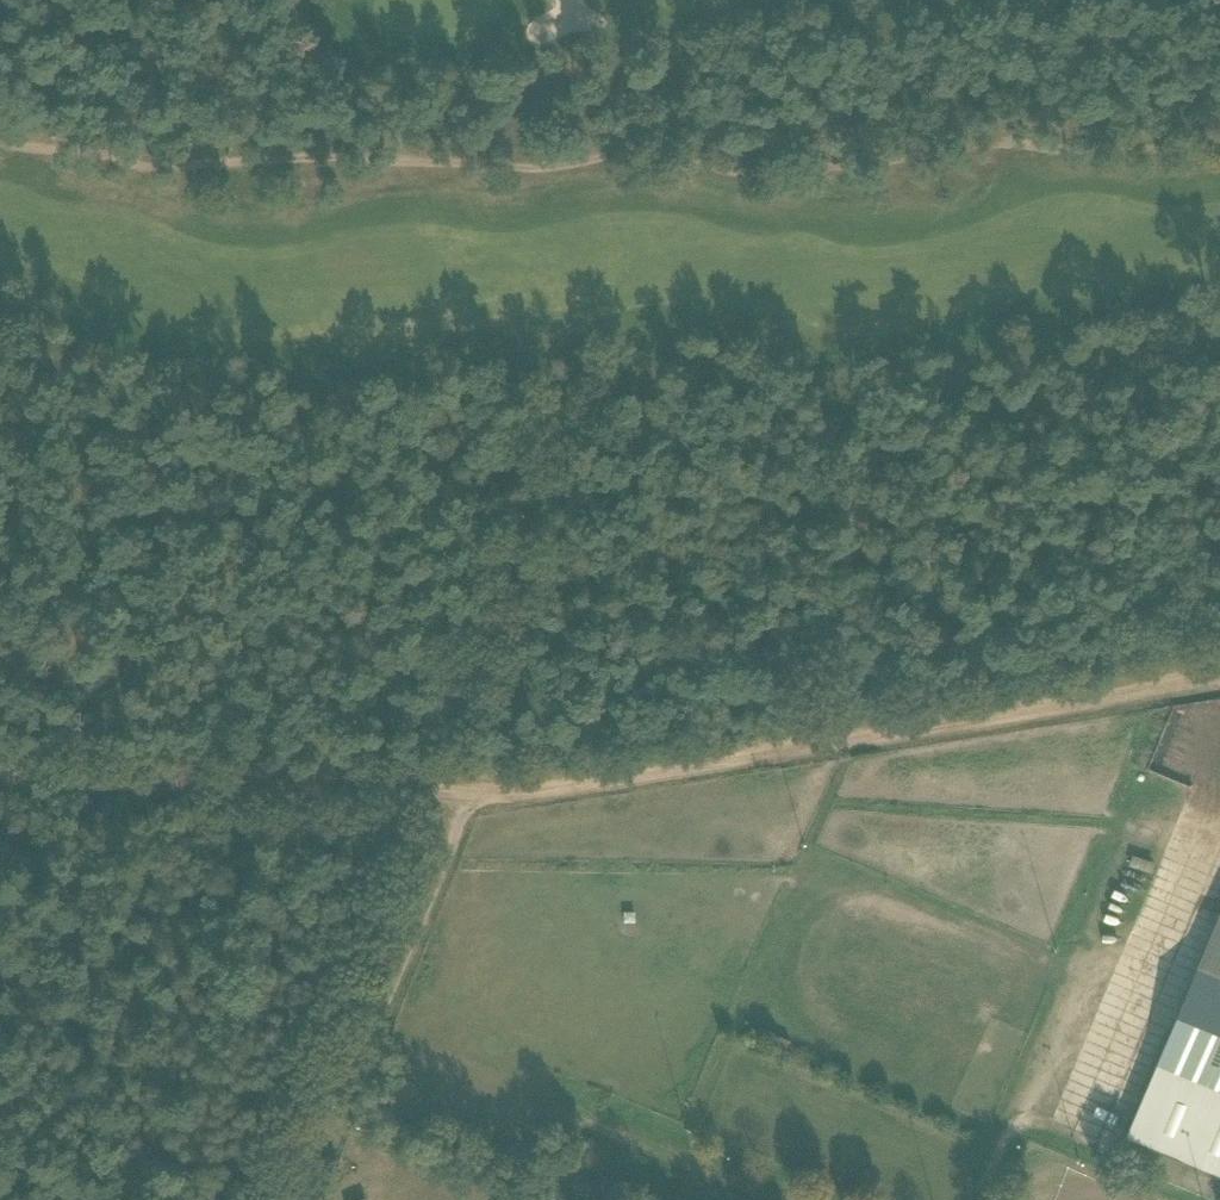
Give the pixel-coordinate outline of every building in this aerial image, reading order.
[(1128,1138),(1219,1176),(1219,918),(1128,1138)]
